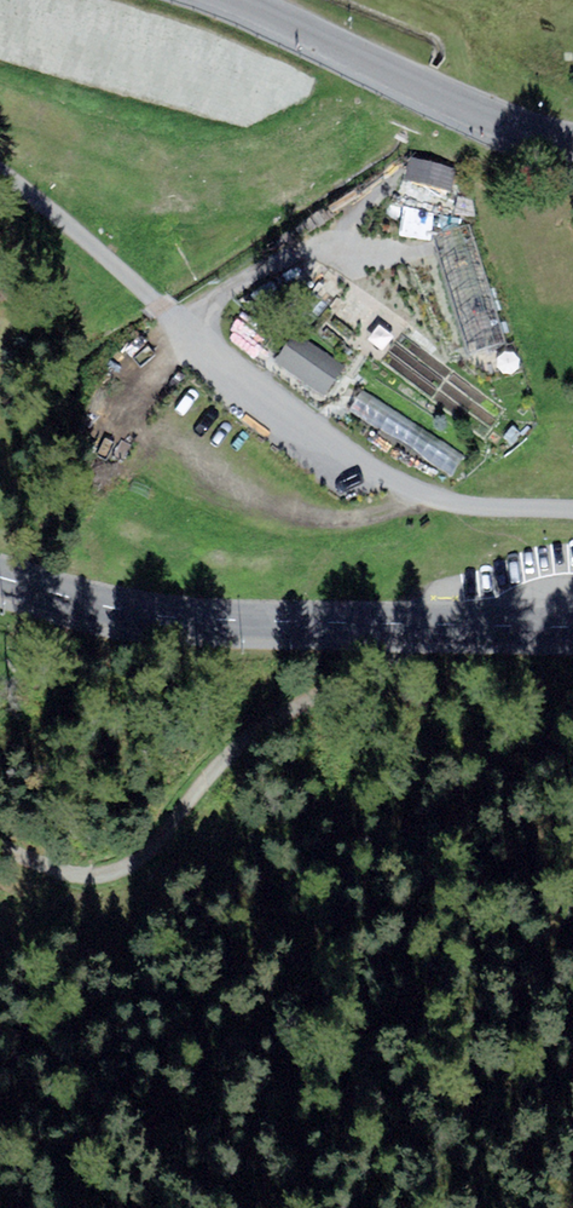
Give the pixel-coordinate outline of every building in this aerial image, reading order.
[(410,158),(404,179),(450,193),(456,171),(410,158)] [(294,332),(274,360),(324,395),(343,367),(294,332)]
